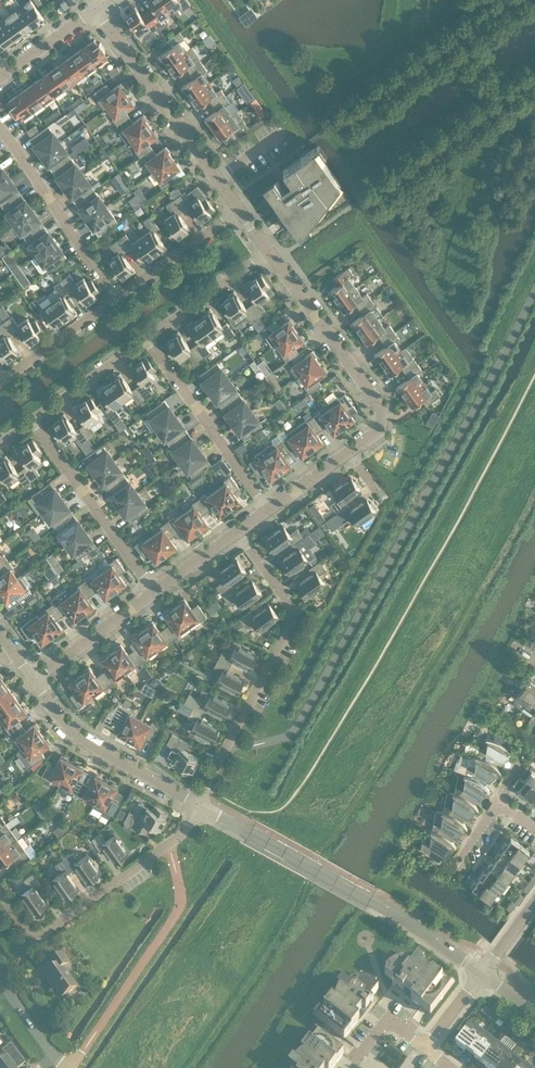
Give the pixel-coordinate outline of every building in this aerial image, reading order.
[(34,24),(40,20),(39,19),(43,16),(31,0),(29,0),(21,6),(34,24)] [(67,9),(76,2),(75,0),(61,0),(67,9)] [(163,0),(148,0),(155,10),(149,15),(158,27),(165,22),(162,17),(171,11),(163,0)] [(188,0),(163,0),(171,11),(180,4),(183,9),(191,4),(188,0)] [(250,5),(237,15),(245,25),(258,16),(250,5)] [(34,24),(21,6),(11,13),(23,30),(27,27),(28,29),(34,24)] [(158,27),(149,15),(144,19),(135,6),(130,10),(131,11),(125,16),(133,26),(130,28),(136,36),(148,27),(152,32),(158,27)] [(50,21),(54,18),(49,11),(44,14),(50,21)] [(23,30),(11,13),(2,20),(14,38),(20,34),(19,32),(23,30)] [(2,20),(0,21),(0,38),(4,44),(7,41),(8,42),(14,38),(2,20)] [(168,64),(186,50),(180,41),(184,38),(179,31),(167,40),(171,46),(159,55),(163,60),(164,58),(168,64)] [(88,45),(84,48),(96,64),(107,56),(103,51),(105,50),(100,42),(98,44),(94,39),(87,44),(88,45)] [(202,63),(191,47),(186,50),(168,64),(172,69),(170,70),(174,75),(186,66),(190,72),(202,63)] [(80,49),(73,54),(85,72),(96,64),(84,48),(81,50),(80,49)] [(67,61),(63,63),(75,79),(85,72),(73,54),(66,59),(67,61)] [(59,64),(51,69),(64,87),(75,79),(63,63),(60,66),(59,64)] [(202,63),(190,72),(194,78),(182,87),(185,91),(187,90),(191,96),(209,82),(203,73),(207,70),(202,63)] [(117,66),(109,71),(112,75),(120,70),(117,66)] [(45,76),(42,78),(53,95),(64,87),(51,69),(44,74),(45,76)] [(37,80),(30,85),(43,102),(53,95),(42,78),(38,81),(37,80)] [(93,83),(96,87),(103,82),(100,78),(93,83)] [(106,83),(94,92),(99,99),(101,97),(108,107),(127,93),(123,88),(124,87),(121,82),(111,90),(106,83)] [(209,82),(191,96),(194,101),(193,102),(196,107),(209,98),(213,104),(225,95),(221,88),(216,91),(209,82)] [(96,87),(93,83),(86,88),(89,92),(96,87)] [(24,91),(21,93),(32,110),(43,102),(30,85),(23,90),(24,91)] [(17,96),(16,95),(9,100),(12,105),(10,106),(16,114),(18,113),(21,118),(32,110),(21,93),(17,96)] [(127,93),(108,107),(115,116),(112,118),(117,124),(129,115),(125,110),(135,102),(132,98),(130,99),(127,93)] [(217,109),(205,118),(208,123),(210,122),(213,127),(232,114),(237,111),(239,109),(232,100),(230,101),(225,95),(213,104),(217,109)] [(74,101),(77,105),(84,100),(81,96),(74,101)] [(77,105),(74,101),(67,106),(70,110),(77,105)] [(51,114),(54,118),(61,112),(58,109),(51,114)] [(232,114),(213,127),(217,133),(216,134),(219,138),(231,130),(236,136),(248,127),(243,120),(237,111),(232,114)] [(54,118),(51,114),(44,119),(47,123),(54,118)] [(149,125),(146,120),(147,119),(144,114),(134,121),(129,115),(117,124),(122,131),(120,132),(126,142),(131,138),(131,139),(149,125)] [(27,130),(30,134),(37,129),(34,125),(27,130)] [(42,155),(60,141),(48,125),(32,137),(39,147),(37,149),(42,155)] [(149,125),(131,139),(137,148),(135,150),(140,156),(152,147),(148,141),(158,134),(154,129),(153,130),(149,125)] [(55,169),(71,157),(60,141),(42,155),(46,160),(48,159),(55,169)] [(274,175),(263,183),(267,188),(285,215),(286,215),(288,218),(291,222),(300,235),(347,201),(351,198),(323,158),(327,155),(319,143),(314,146),(314,147),(311,149),(303,155),(299,157),(283,169),(286,173),(291,179),(288,181),(287,179),(287,180),(288,181),(282,186),(278,180),(274,175)] [(152,147),(140,156),(144,163),(147,161),(154,170),(172,157),(168,152),(170,151),(166,146),(156,153),(152,147)] [(64,186),(83,173),(71,157),(55,169),(62,179),(60,180),(64,186)] [(172,157),(154,170),(148,174),(155,183),(158,181),(163,188),(175,179),(171,173),(181,166),(177,161),(176,162),(172,157)] [(5,171),(3,173),(0,168),(0,184),(10,177),(5,171)] [(78,201),(94,189),(83,173),(64,186),(69,192),(71,191),(78,201)] [(19,195),(12,185),(14,183),(10,177),(0,184),(0,203),(3,207),(19,195)] [(175,198),(183,210),(188,206),(200,223),(206,219),(205,217),(211,213),(210,212),(214,209),(198,186),(187,194),(184,191),(175,198)] [(87,218),(106,205),(94,189),(78,201),(85,211),(83,212),(87,218)] [(14,222),(32,209),(28,203),(26,205),(19,195),(3,207),(14,222)] [(183,210),(175,198),(166,204),(172,213),(165,219),(169,224),(164,227),(173,239),(177,236),(178,237),(184,232),(185,234),(191,230),(179,213),(183,210)] [(101,233),(110,226),(117,221),(106,205),(87,218),(91,224),(93,222),(101,233)] [(25,238),(42,227),(35,217),(37,215),(32,209),(14,222),(25,238)] [(141,236),(154,254),(159,250),(160,251),(166,247),(154,230),(159,227),(150,215),(144,220),(150,229),(141,236)] [(37,254),(55,241),(51,235),(49,236),(42,227),(25,238),(37,254)] [(154,254),(141,236),(132,242),(126,233),(119,238),(127,250),(132,246),(144,263),(150,259),(149,258),(154,254)] [(127,250),(119,238),(110,244),(116,254),(109,259),(113,264),(108,267),(117,279),(121,276),(122,277),(128,273),(129,274),(134,270),(123,253),(127,250)] [(48,271),(65,259),(57,248),(59,247),(55,241),(37,254),(48,271)] [(356,287),(349,277),(354,274),(349,267),(332,279),(336,285),(328,291),(332,296),(333,295),(337,300),(356,287)] [(61,280),(69,292),(74,288),(86,305),(92,301),(91,299),(96,295),(96,294),(100,291),(92,279),(87,282),(84,277),(76,282),(70,273),(61,280)] [(251,304),(259,316),(266,311),(260,302),(274,292),(261,275),(257,278),(256,277),(250,281),(250,280),(244,284),(256,300),(251,304)] [(69,292),(61,280),(54,285),(60,294),(51,300),(64,318),(70,315),(70,316),(76,312),(64,295),(69,292)] [(372,299),(367,292),(362,296),(356,287),(337,300),(341,305),(339,306),(343,311),(355,302),(359,308),(372,299)] [(250,322),(259,316),(251,304),(246,307),(234,291),(228,295),(229,296),(224,300),(224,301),(220,304),(228,316),(235,326),(247,317),(250,322)] [(64,318),(51,300),(42,307),(36,298),(29,303),(37,314),(42,311),(54,328),(60,324),(59,322),(64,318)] [(363,314),(351,323),(354,328),(356,326),(360,332),(378,318),(383,315),(372,299),(359,308),(363,314)] [(235,333),(227,321),(222,325),(210,308),(204,312),(205,314),(200,317),(213,335),(222,329),(228,338),(235,333)] [(20,352),(8,335),(13,332),(5,320),(0,314),(0,357),(3,361),(7,358),(8,359),(13,355),(14,356),(20,352)] [(5,320),(13,332),(18,329),(30,345),(36,341),(35,340),(40,336),(40,334),(44,331),(35,320),(31,323),(27,317),(18,324),(11,315),(5,320)] [(213,335),(200,317),(194,321),(193,320),(188,324),(200,341),(195,344),(203,356),(210,351),(204,342),(213,335)] [(296,329),(292,324),(293,323),(290,318),(280,326),(275,319),(263,328),(268,335),(266,337),(273,346),(277,343),(296,329)] [(378,318),(360,332),(363,337),(362,338),(365,343),(378,334),(382,340),(394,331),(390,324),(385,328),(378,318)] [(277,343),(284,352),(281,354),(286,360),(298,352),(294,346),(304,339),(301,334),(299,335),(296,329),(277,343)] [(203,356),(195,344),(190,348),(178,331),(172,335),(173,336),(167,341),(168,342),(164,345),(172,356),(177,353),(180,359),(188,353),(194,362),(203,356)] [(394,331),(382,340),(386,346),(374,354),(377,359),(379,358),(382,363),(401,350),(394,341),(399,337),(394,331)] [(298,352),(286,360),(291,367),(293,365),(300,375),(318,361),(315,356),(316,355),(313,350),(303,357),(298,352)] [(401,350),(382,363),(386,369),(385,370),(388,375),(401,366),(405,371),(417,363),(412,356),(408,359),(401,350)] [(137,386),(145,398),(154,391),(148,382),(155,377),(151,372),(155,369),(147,357),(143,360),(142,359),(136,363),(135,362),(129,366),(141,382),(137,386)] [(217,361),(200,373),(208,384),(206,385),(210,391),(229,378),(217,361)] [(309,393),(316,387),(321,384),(317,377),(327,370),(324,366),(322,367),(318,361),(300,375),(306,384),(304,386),(309,393)] [(417,363),(405,371),(409,377),(396,386),(400,391),(402,390),(405,395),(424,382),(417,373),(422,369),(417,363)] [(145,398),(137,386),(132,389),(120,373),(114,377),(115,378),(110,382),(123,400),(132,394),(138,403),(145,398)] [(229,378),(210,391),(214,397),(216,395),(223,405),(240,394),(229,378)] [(123,400),(110,382),(104,386),(103,384),(98,389),(110,405),(105,409),(113,420),(120,416),(114,406),(123,400)] [(428,404),(440,395),(435,388),(430,391),(424,382),(405,395),(409,400),(407,402),(411,406),(423,397),(428,404)] [(330,407),(344,426),(349,422),(350,423),(355,420),(351,415),(350,413),(356,409),(345,393),(339,398),(337,396),(327,403),(330,407)] [(240,394),(223,405),(231,415),(229,417),(233,423),(251,409),(240,394)] [(81,426),(89,438),(96,433),(89,424),(99,417),(95,412),(99,409),(91,397),(87,400),(86,399),(80,403),(79,402),(73,406),(85,423),(81,426)] [(158,429),(176,415),(172,409),(170,411),(162,401),(146,412),(158,429)] [(313,416),(322,428),(327,424),(335,434),(339,431),(339,430),(344,426),(330,407),(321,414),(319,411),(313,416)] [(251,409),(233,423),(237,429),(239,427),(247,437),(263,426),(251,409)] [(89,438),(81,426),(76,430),(64,413),(58,417),(59,418),(53,423),(54,424),(50,427),(58,438),(62,435),(66,441),(74,435),(80,444),(89,438)] [(169,445),(185,433),(178,423),(180,421),(176,415),(158,429),(169,445)] [(296,426),(312,449),(317,445),(318,446),(323,443),(316,433),(322,428),(313,416),(307,420),(306,419),(296,426)] [(281,439),(290,451),(296,447),(303,457),(308,454),(307,452),(312,449),(296,426),(286,433),(287,434),(281,439)] [(180,460),(199,447),(195,441),(193,443),(185,433),(169,445),(180,460)] [(264,449),(280,471),(286,468),(286,469),(291,465),(284,455),(290,451),(281,439),(278,434),(272,439),(273,441),(264,448),(264,449)] [(22,468),(31,480),(40,473),(33,464),(41,459),(37,454),(41,451),(33,439),(29,442),(28,441),(22,445),(21,444),(15,448),(27,465),(22,468)] [(103,444),(86,455),(94,466),(91,467),(96,473),(114,460),(103,444)] [(199,447),(180,460),(192,477),(208,465),(201,455),(203,453),(199,447)] [(280,471),(264,449),(254,456),(255,457),(249,462),(258,474),(264,470),(271,480),(276,476),(275,475),(280,471)] [(22,468),(18,471),(6,455),(0,459),(1,460),(0,461),(0,480),(4,477),(8,482),(17,476),(24,485),(31,480),(22,468)] [(114,460),(96,473),(100,479),(102,478),(109,488),(126,476),(114,460)] [(216,489),(229,508),(235,504),(236,505),(240,502),(233,492),(239,487),(231,475),(224,480),(225,483),(216,489)] [(126,476),(109,488),(116,497),(114,499),(118,505),(137,492),(126,476)] [(337,513),(349,505),(345,500),(360,489),(351,476),(332,490),(338,498),(330,504),(337,513)] [(43,511),(62,497),(58,491),(55,493),(48,483),(32,494),(43,511)] [(229,508),(216,489),(207,496),(205,493),(198,498),(207,511),(213,506),(220,516),(225,513),(224,512),(229,508)] [(137,492),(118,505),(123,511),(125,509),(132,520),(149,508),(137,492)] [(55,527),(71,515),(64,505),(66,503),(62,497),(43,511),(55,527)] [(207,511),(198,498),(192,503),(194,505),(184,512),(198,531),(203,527),(204,528),(209,525),(202,515),(207,511)] [(352,509),(349,505),(322,524),(328,532),(351,516),(357,524),(376,510),(367,498),(352,509)] [(198,531),(184,512),(175,519),(173,516),(167,521),(176,533),(181,529),(189,539),(193,536),(192,534),(198,531)] [(66,542),(85,529),(80,523),(78,525),(71,515),(55,527),(66,542)] [(176,533),(167,521),(160,526),(162,528),(153,535),(166,553),(171,550),(172,551),(177,547),(170,537),(176,533)] [(304,537),(303,536),(297,528),(289,533),(284,525),(265,539),(273,551),(289,540),(293,545),(304,537)] [(85,529),(66,542),(78,559),(94,547),(87,537),(89,535),(85,529)] [(302,563),(314,555),(308,547),(315,542),(309,533),(303,536),(304,537),(293,545),(296,549),(280,560),(289,573),(294,569),(296,571),(304,565),(302,563)] [(166,553),(153,535),(143,541),(142,539),(135,544),(144,556),(150,552),(157,562),(162,558),(161,557),(166,553)] [(8,560),(4,553),(1,555),(0,553),(0,566),(8,560)] [(102,571),(115,590),(121,586),(121,587),(126,584),(119,574),(125,569),(116,557),(109,562),(111,565),(102,571)] [(222,595),(234,587),(230,582),(246,571),(237,559),(218,572),(224,580),(216,586),(222,595)] [(0,566),(0,574),(0,575),(0,590),(17,577),(11,568),(13,566),(8,560),(0,566)] [(320,560),(309,568),(312,573),(297,584),(306,596),(310,593),(311,596),(317,591),(316,589),(325,582),(319,574),(326,569),(320,560)] [(115,590),(102,571),(93,578),(91,575),(84,580),(93,593),(99,588),(106,598),(111,595),(110,594),(115,590)] [(5,602),(15,595),(19,601),(24,597),(31,592),(27,586),(30,583),(23,574),(17,577),(0,590),(0,592),(3,596),(1,597),(5,602)] [(93,593),(84,580),(78,585),(79,587),(70,594),(84,613),(89,609),(90,610),(95,607),(87,597),(93,593)] [(234,587),(222,595),(229,603),(236,598),(242,606),(261,592),(253,580),(237,591),(234,587)] [(201,588),(197,581),(192,585),(196,591),(201,588)] [(50,599),(53,603),(61,615),(67,611),(74,621),(79,618),(78,616),(84,613),(70,594),(66,588),(50,599)] [(175,606),(189,625),(198,618),(200,621),(207,616),(198,603),(191,608),(184,598),(179,601),(180,602),(175,606)] [(61,615),(53,603),(46,608),(48,610),(38,617),(52,635),(57,632),(58,633),(63,630),(56,620),(61,615)] [(278,616),(269,604),(254,615),(250,610),(239,618),(246,627),(253,621),(259,630),(261,628),(262,630),(275,622),(273,619),(278,616)] [(189,625),(175,606),(170,610),(169,609),(164,612),(171,622),(165,626),(174,639),(181,634),(179,632),(189,625)] [(52,635),(38,617),(29,623),(28,621),(20,626),(29,638),(36,634),(43,644),(48,641),(47,639),(52,635)] [(174,639),(165,626),(160,630),(152,620),(148,624),(149,625),(143,629),(157,648),(166,641),(168,643),(174,639)] [(157,648),(143,629),(138,633),(137,631),(132,635),(140,645),(134,649),(143,662),(149,657),(147,654),(157,648)] [(143,662),(134,649),(128,653),(121,643),(116,647),(117,648),(112,652),(125,670),(134,664),(136,666),(143,662)] [(218,658),(230,665),(233,659),(250,668),(257,655),(236,644),(231,653),(223,649),(218,658)] [(125,670),(112,652),(106,656),(105,654),(101,658),(108,668),(102,672),(111,684),(117,680),(116,677),(125,670)] [(230,665),(218,658),(213,668),(221,672),(217,681),(237,692),(244,679),(227,670),(230,665)] [(111,684),(102,672),(96,676),(89,666),(84,670),(85,671),(80,675),(93,693),(103,687),(104,689),(111,684)] [(93,693),(80,675),(75,678),(74,677),(69,680),(76,690),(70,695),(79,707),(86,702),(84,700),(93,693)] [(511,693),(517,697),(513,702),(521,709),(523,706),(534,690),(534,682),(528,678),(526,681),(522,679),(511,693)] [(5,682),(0,686),(0,701),(12,692),(5,682)] [(224,717),(231,704),(211,693),(202,688),(198,697),(189,692),(184,702),(189,704),(193,707),(205,713),(208,708),(224,717)] [(521,709),(531,716),(533,714),(533,713),(534,711),(534,690),(523,706),(521,709)] [(12,692),(0,701),(0,714),(0,715),(19,702),(12,692)] [(189,704),(184,702),(179,699),(175,708),(188,715),(193,707),(189,704)] [(23,707),(19,702),(0,715),(7,724),(5,726),(9,733),(22,724),(18,718),(28,711),(24,706),(23,707)] [(129,738),(140,718),(130,713),(132,710),(119,703),(108,710),(102,721),(114,727),(116,723),(122,727),(118,734),(123,737),(124,735),(129,738)] [(205,713),(193,707),(188,715),(188,716),(196,721),(191,730),(212,741),(219,727),(202,718),(205,713)] [(140,718),(129,738),(135,742),(134,743),(139,746),(145,735),(152,739),(159,725),(152,721),(150,724),(140,718)] [(26,729),(22,724),(9,733),(14,739),(17,737),(23,747),(42,733),(38,728),(39,727),(36,722),(26,729)] [(503,735),(499,733),(497,732),(495,731),(494,738),(492,738),(491,737),(489,737),(486,736),(486,737),(484,748),(479,745),(476,755),(476,756),(482,757),(489,760),(495,765),(496,766),(496,765),(500,759),(510,751),(512,752),(511,751),(510,749),(509,748),(506,746),(513,742),(510,740),(507,737),(503,735)] [(46,739),(42,733),(23,747),(30,756),(27,758),(32,765),(45,756),(40,750),(50,742),(47,738),(46,739)] [(197,764),(201,758),(183,748),(187,741),(172,733),(167,743),(171,745),(165,755),(178,762),(176,767),(188,774),(191,769),(192,770),(196,764),(197,764)] [(61,782),(71,762),(66,759),(67,757),(62,754),(56,765),(49,762),(42,775),(49,779),(51,776),(61,782)] [(482,757),(476,756),(476,755),(475,755),(475,756),(477,756),(475,764),(467,763),(465,774),(470,775),(471,776),(478,779),(484,784),(485,784),(489,778),(499,770),(500,771),(501,771),(496,765),(496,766),(495,765),(489,760),(482,757)] [(76,794),(84,781),(77,777),(83,766),(78,764),(77,765),(71,762),(61,782),(71,787),(69,790),(76,794)] [(531,799),(534,793),(534,774),(531,771),(516,792),(519,794),(519,795),(520,795),(521,795),(523,794),(530,799),(531,799)] [(95,801),(106,781),(100,778),(101,776),(96,773),(90,784),(84,781),(76,794),(83,798),(85,795),(95,801)] [(470,775),(465,774),(464,773),(458,773),(454,792),(454,793),(460,794),(467,798),(473,802),(474,803),(478,796),(488,788),(489,790),(490,789),(485,784),(484,784),(478,779),(471,776),(470,775)] [(106,781),(95,801),(92,805),(103,811),(101,813),(109,817),(111,813),(117,802),(119,803),(124,795),(115,790),(118,785),(112,782),(112,784),(106,781)] [(454,793),(454,792),(447,791),(443,811),(449,813),(456,816),(462,821),(462,822),(463,821),(467,815),(477,807),(478,808),(474,803),(473,802),(467,798),(460,794),(454,793)] [(165,816),(168,812),(155,805),(152,809),(139,802),(134,813),(129,810),(124,820),(125,821),(123,825),(131,831),(134,826),(138,828),(145,832),(149,825),(161,831),(164,824),(163,824),(166,817),(165,816)] [(443,811),(439,810),(436,810),(432,830),(437,832),(444,835),(450,839),(451,840),(455,833),(465,825),(467,827),(467,826),(463,821),(462,822),(462,821),(456,816),(449,813),(443,811)] [(17,838),(6,822),(0,826),(0,850),(17,838)] [(437,832),(432,830),(430,829),(430,830),(432,830),(429,843),(424,851),(439,860),(444,852),(454,844),(455,845),(456,845),(451,840),(450,839),(444,835),(437,832)] [(104,846),(116,862),(128,853),(114,834),(106,840),(100,832),(92,839),(100,850),(104,846)] [(88,837),(86,839),(91,847),(94,845),(88,837)] [(522,860),(529,850),(511,837),(508,841),(505,841),(502,845),(504,846),(503,847),(522,860)] [(29,854),(17,838),(0,850),(0,865),(12,857),(16,863),(29,854)] [(94,845),(91,847),(95,853),(100,850),(96,844),(94,845)] [(515,870),(522,860),(503,847),(501,851),(498,850),(495,855),(497,856),(496,857),(515,870)] [(64,858),(72,869),(77,866),(88,882),(100,873),(86,854),(78,859),(73,852),(64,858)] [(507,881),(515,870),(496,857),(494,861),(491,860),(488,865),(490,866),(489,867),(507,881)] [(72,869),(64,858),(55,865),(61,872),(52,878),(66,897),(78,888),(67,873),(72,869)] [(500,891),(507,881),(489,867),(486,871),(483,871),(480,875),(479,875),(500,891)] [(32,908),(35,912),(47,903),(36,887),(41,884),(33,873),(24,879),(29,887),(21,892),(28,902),(27,902),(31,908),(32,908)] [(500,891),(479,875),(477,879),(474,879),(471,883),(473,884),(472,886),(490,899),(498,889),(500,891)] [(533,884),(529,881),(523,889),(528,892),(533,884)] [(519,904),(524,896),(520,893),(514,901),(517,902),(519,904)] [(511,910),(517,902),(514,901),(512,899),(506,907),(511,910)] [(392,985),(418,1005),(424,1010),(430,1014),(454,983),(416,953),(410,961),(408,960),(402,961),(398,958),(385,975),(394,982),(392,985)] [(53,985),(63,998),(78,988),(64,968),(69,965),(62,955),(50,963),(54,969),(45,976),(52,986),(53,985)] [(330,1028),(344,1039),(374,1001),(371,999),(378,990),(361,977),(358,980),(352,982),(350,983),(342,977),(313,1015),(330,1028)] [(464,1035),(456,1045),(464,1052),(465,1051),(470,1054),(486,1034),(471,1022),(473,1022),(473,1021),(470,1022),(468,1024),(466,1026),(465,1029),(465,1030),(464,1031),(464,1033),(463,1034),(464,1035)] [(344,1054),(322,1037),(312,1030),(283,1067),(333,1067),(344,1054)] [(486,1034),(470,1054),(475,1058),(474,1059),(482,1065),(499,1044),(486,1034)] [(482,1065),(486,1067),(501,1067),(512,1054),(510,1053),(516,1046),(506,1038),(500,1045),(499,1044),(482,1065)] [(24,1062),(11,1045),(2,1051),(7,1057),(0,1062),(0,1067),(16,1067),(24,1062)] [(501,1067),(521,1067),(525,1064),(512,1054),(501,1067)]
